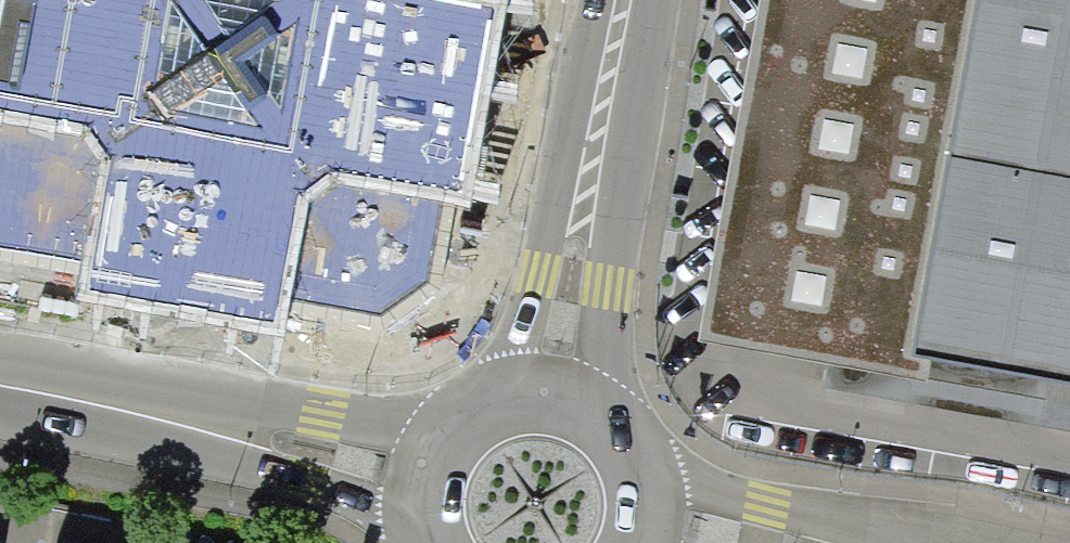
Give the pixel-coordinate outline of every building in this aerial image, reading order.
[(83,319),(88,288),(274,321),(280,281),(319,287),(425,214),(430,184),(458,189),(493,0),(0,0),(0,305),(83,319)] [(744,170),(718,308),(1069,371),(1069,0),(859,0),(823,185),(744,170)]
